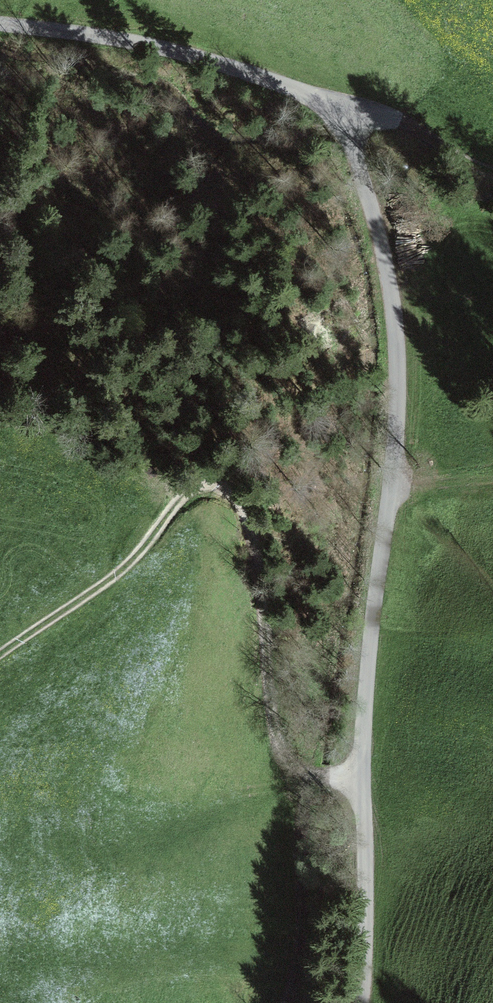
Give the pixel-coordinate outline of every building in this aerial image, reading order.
[(462,155),(450,151),(445,167),(457,171),(462,155)]
